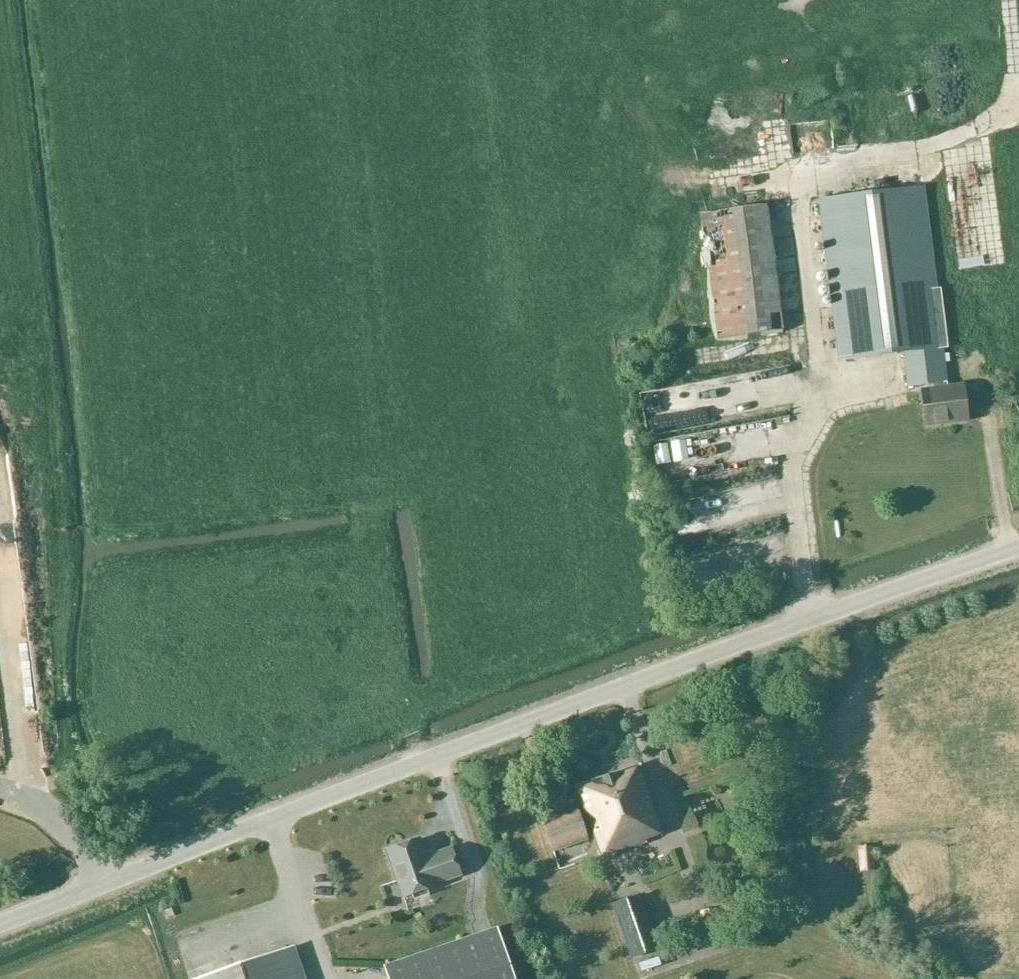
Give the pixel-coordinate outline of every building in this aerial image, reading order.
[(766,141),(786,134),(781,122),(762,128),(766,141)] [(927,428),(968,422),(963,387),(947,389),(943,350),(948,349),(941,290),(935,291),(923,189),(821,201),(841,361),(903,352),(908,389),(933,385),(934,390),(922,392),(927,428)] [(718,341),(783,333),(768,207),(702,216),(718,341)] [(601,859),(646,842),(645,838),(662,832),(640,764),(577,785),(601,859)] [(548,822),(558,852),(587,842),(577,812),(548,822)] [(437,886),(436,885),(461,876),(452,848),(427,857),(421,839),(387,851),(404,898),(437,886)] [(613,905),(631,959),(660,949),(641,895),(613,905)] [(776,905),(773,911),(774,918),(780,921),(787,919),(790,914),(788,907),(783,904),(776,905)] [(388,978),(516,978),(499,928),(384,967),(388,978)] [(292,948),(200,978),(303,978),(292,948)]
